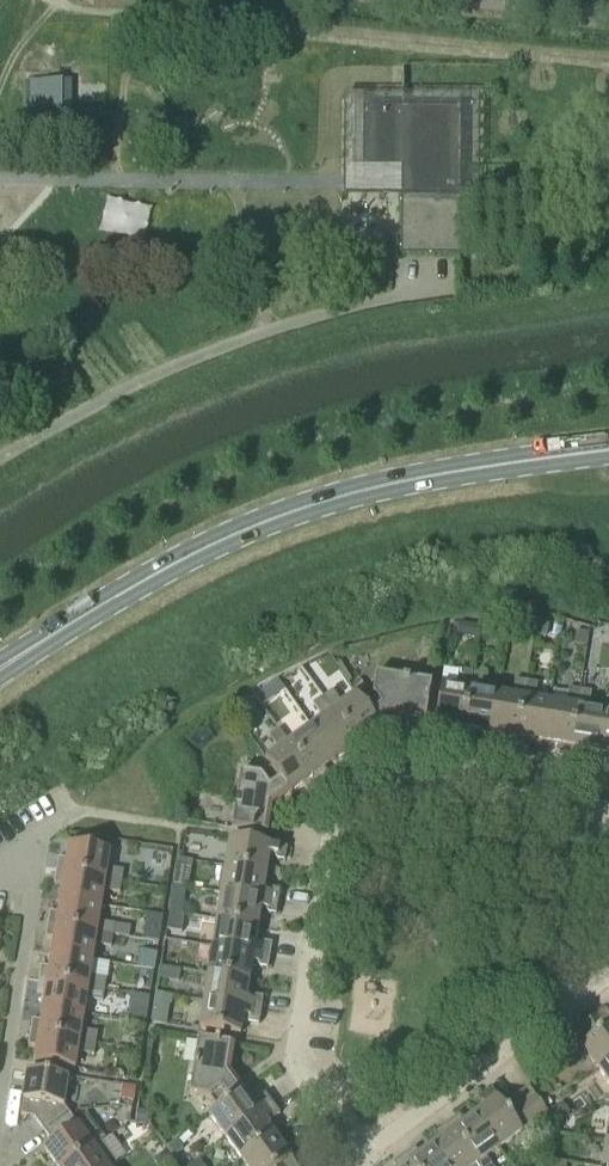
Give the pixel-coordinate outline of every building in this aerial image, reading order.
[(62,110),(62,81),(43,81),(42,110),(62,110)] [(441,169),(461,169),(461,110),(364,109),(363,169),(402,169),(401,255),(460,255),(460,196),(441,196),(441,169)] [(107,198),(102,233),(148,238),(152,203),(107,198)] [(497,641),(500,622),(485,619),(481,638),(497,641)] [(550,622),(538,621),(536,636),(548,638),(550,622)] [(459,625),(457,635),(478,639),(479,628),(459,625)] [(578,632),(576,644),(586,646),(588,634),(578,632)] [(463,739),(473,673),(462,671),(459,688),(443,685),(436,726),(451,728),(450,737),(463,739)] [(485,675),(473,673),(463,739),(476,741),(477,732),(491,735),(497,694),(482,692),(485,675)] [(374,695),(362,703),(380,728),(399,715),(427,719),(432,684),(377,675),(374,695)] [(358,679),(352,685),(358,691),(364,686),(358,679)] [(497,694),(491,735),(505,737),(503,745),(517,747),(527,682),(516,680),(513,697),(497,694)] [(527,682),(517,747),(530,750),(531,741),(545,743),(551,703),(536,700),(538,684),(527,682)] [(267,687),(255,695),(263,706),(274,697),(267,687)] [(551,703),(545,743),(559,745),(557,754),(570,756),(581,690),(570,689),(569,693),(554,691),(552,703),(551,703)] [(592,692),(581,690),(570,756),(584,758),(585,750),(599,752),(606,711),(604,711),(590,709),(592,692)] [(333,691),(324,698),(363,751),(373,744),(368,737),(380,728),(362,703),(357,694),(343,705),(333,691)] [(324,718),(311,727),(335,761),(347,752),(352,759),(363,751),(324,698),(314,704),(324,718)] [(604,711),(606,711),(599,752),(608,753),(608,700),(606,699),(604,711)] [(311,727),(289,743),(318,783),(329,776),(324,769),(335,761),(311,727)] [(318,783),(279,730),(270,736),(280,750),(266,760),(272,768),(273,767),(291,792),(303,784),(308,791),(318,783)] [(273,767),(272,768),(261,776),(241,773),(232,829),(268,834),(272,806),(291,792),(273,767)] [(231,839),(226,867),(267,873),(270,855),(274,856),(278,860),(286,861),(288,848),(231,839)] [(57,871),(123,882),(125,870),(108,867),(111,851),(70,844),(68,859),(59,858),(57,871)] [(226,867),(222,893),(279,903),(281,890),(273,889),(269,892),(264,891),(267,873),(226,867)] [(123,882),(57,871),(55,884),(64,886),(61,899),(102,906),(104,890),(121,893),(123,882)] [(176,878),(174,885),(188,887),(190,880),(176,878)] [(222,893),(218,920),(258,927),(261,909),(266,909),(269,914),(277,915),(279,903),(222,893)] [(51,912),(49,925),(114,935),(129,938),(131,926),(99,921),(102,906),(61,899),(59,913),(51,912)] [(170,913),(168,930),(182,932),(185,915),(170,913)] [(218,920),(213,947),(270,956),(272,944),(265,943),(260,946),(255,945),(258,927),(218,920)] [(114,935),(49,925),(47,938),(55,939),(53,953),(93,960),(96,944),(112,947),(114,935)] [(213,947),(209,974),(250,981),(253,962),(257,963),(261,968),(268,969),(270,956),(213,947)] [(139,949),(137,967),(154,970),(157,952),(139,949)] [(42,966),(40,979),(106,989),(107,978),(91,976),(93,960),(53,953),(51,967),(42,966)] [(162,967),(160,979),(181,982),(182,970),(162,967)] [(209,974),(205,1001),(262,1010),(264,998),(256,997),(251,1000),(247,999),(250,981),(209,974)] [(106,989),(40,979),(38,992),(46,994),(44,1007),(85,1014),(87,998),(104,1001),(106,989)] [(132,994),(130,1003),(149,1006),(151,997),(132,994)] [(262,1010),(205,1001),(200,1029),(241,1036),(244,1016),(249,1017),(252,1022),(260,1023),(262,1010)] [(167,1009),(153,1006),(150,1025),(165,1027),(167,1009)] [(33,1020),(31,1033),(97,1043),(99,1032),(82,1029),(85,1014),(44,1007),(42,1022),(33,1020)] [(608,1062),(608,1014),(606,1010),(580,1029),(590,1042),(582,1047),(598,1070),(608,1062)] [(97,1043),(31,1033),(29,1046),(38,1047),(35,1062),(76,1069),(79,1052),(95,1055),(97,1043)] [(219,1111),(244,1092),(230,1073),(234,1045),(199,1039),(190,1095),(210,1098),(218,1110),(219,1111)] [(598,1070),(608,1084),(608,1062),(598,1070)] [(45,1131),(70,1113),(65,1106),(70,1078),(29,1071),(22,1116),(35,1118),(45,1131)] [(122,1085),(120,1099),(135,1101),(136,1087),(122,1085)] [(517,1097),(536,1123),(548,1113),(530,1087),(517,1097)] [(536,1123),(517,1097),(504,1106),(494,1091),(482,1100),(487,1107),(475,1116),(499,1149),(536,1123)] [(219,1111),(218,1110),(210,1115),(227,1138),(273,1104),(266,1094),(260,1099),(259,1104),(255,1107),(244,1092),(219,1111)] [(555,1109),(562,1119),(570,1113),(563,1103),(555,1109)] [(281,1114),(273,1104),(227,1138),(243,1160),(276,1136),(265,1121),(269,1118),(275,1119),(281,1114)] [(70,1113),(45,1131),(53,1143),(45,1149),(58,1165),(70,1165),(95,1147),(70,1113)] [(140,1113),(138,1122),(150,1124),(151,1114),(140,1113)] [(449,1124),(478,1164),(477,1165),(493,1165),(487,1158),(499,1149),(475,1116),(465,1123),(460,1116),(449,1124)] [(477,1165),(478,1164),(449,1124),(438,1132),(443,1139),(432,1147),(445,1165),(477,1165)] [(276,1136),(243,1160),(247,1165),(298,1165),(276,1136)] [(118,1164),(102,1142),(95,1147),(70,1165),(115,1165),(118,1164)] [(177,1142),(167,1149),(174,1158),(184,1151),(177,1142)] [(432,1147),(420,1155),(415,1148),(413,1149),(405,1156),(412,1165),(445,1165),(432,1147)] [(154,1159),(159,1165),(160,1165),(169,1159),(164,1152),(154,1159)] [(405,1156),(394,1164),(395,1165),(412,1165),(405,1156)]
